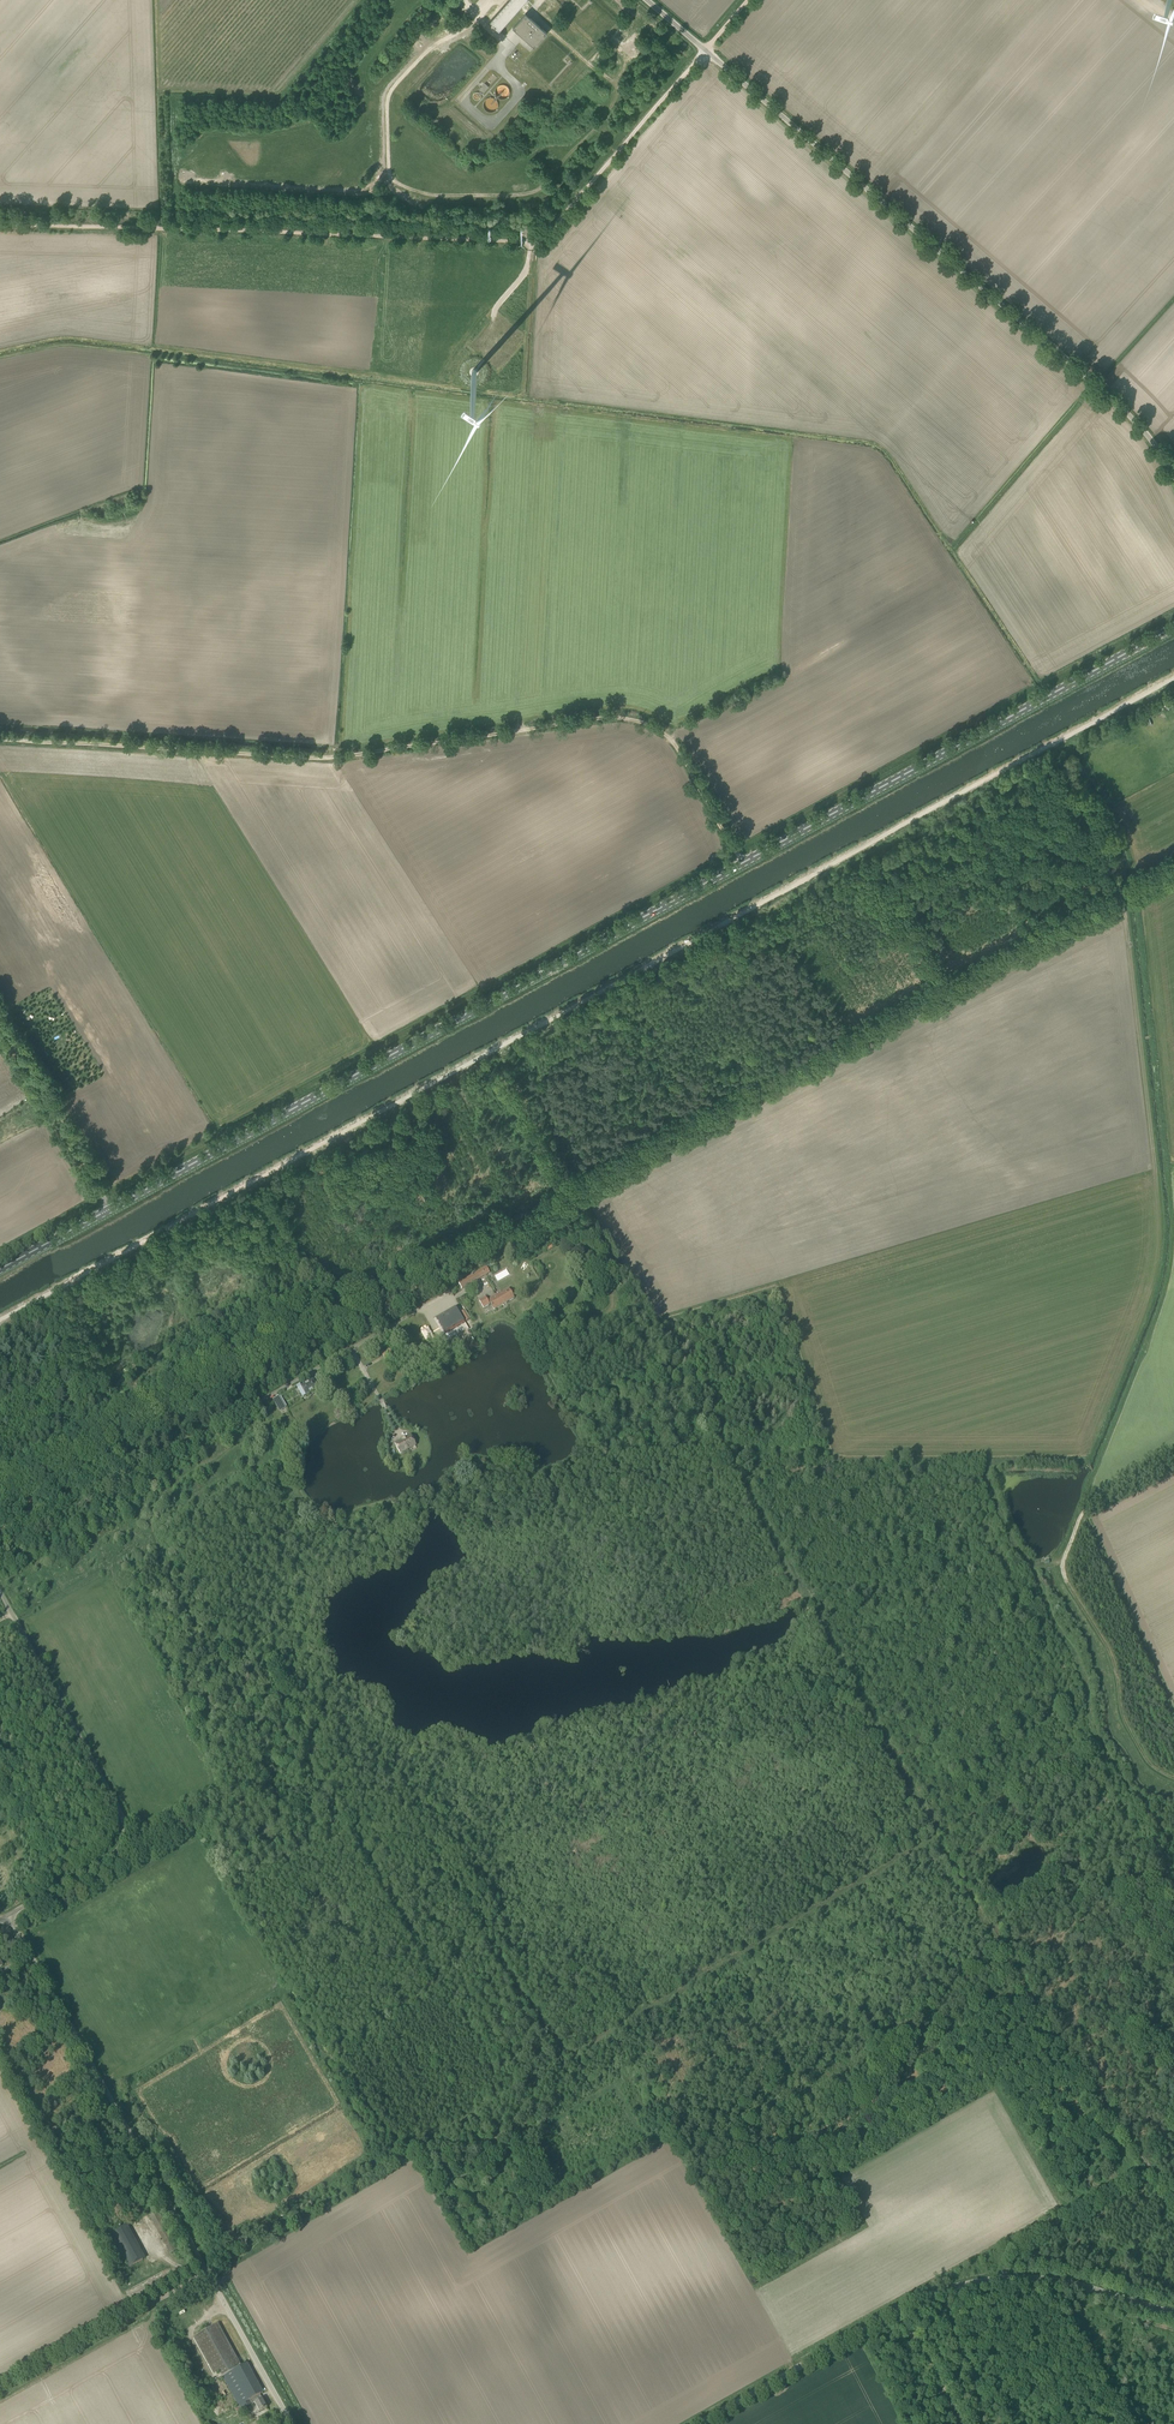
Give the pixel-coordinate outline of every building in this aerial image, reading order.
[(490,20),(494,24),(493,25),(499,31),(525,2),(527,0),(508,0),(490,20)] [(525,14),(513,27),(535,47),(547,33),(525,14)] [(493,74),(487,81),(490,84),(496,77),(493,74)] [(489,87),(485,83),(480,89),(484,92),(489,87)] [(499,83),(495,92),(504,97),(509,87),(499,83)] [(918,214),(913,219),(921,227),(926,221),(918,214)] [(1042,305),(1050,295),(1047,292),(1038,301),(1042,305)] [(548,1251),(555,1247),(552,1242),(546,1246),(548,1251)] [(486,1267),(484,1268),(459,1283),(462,1289),(488,1274),(490,1273),(486,1267)] [(494,1310),(515,1298),(509,1289),(488,1301),(486,1297),(480,1301),(484,1308),(491,1304),(494,1310)] [(464,1322),(458,1312),(455,1307),(437,1318),(445,1333),(464,1322)] [(385,1359),(392,1355),(390,1350),(382,1355),(385,1359)] [(298,1388),(299,1389),(303,1397),(318,1389),(317,1388),(321,1387),(316,1378),(313,1380),(301,1387),(300,1384),(297,1386),(298,1388)] [(287,1406),(281,1396),(281,1395),(273,1400),(280,1412),(286,1409),(285,1407),(287,1406)] [(411,1436),(395,1444),(400,1454),(416,1445),(411,1436)] [(158,2212),(149,2216),(153,2223),(162,2218),(158,2212)] [(145,2259),(127,2225),(110,2234),(128,2267),(145,2259)] [(168,2231),(160,2235),(170,2253),(178,2248),(168,2231)] [(220,2371),(239,2406),(239,2407),(242,2411),(242,2412),(252,2406),(252,2404),(255,2403),(260,2411),(267,2407),(262,2398),(260,2399),(258,2395),(261,2394),(245,2364),(241,2366),(218,2324),(193,2337),(214,2374),(220,2371)]
